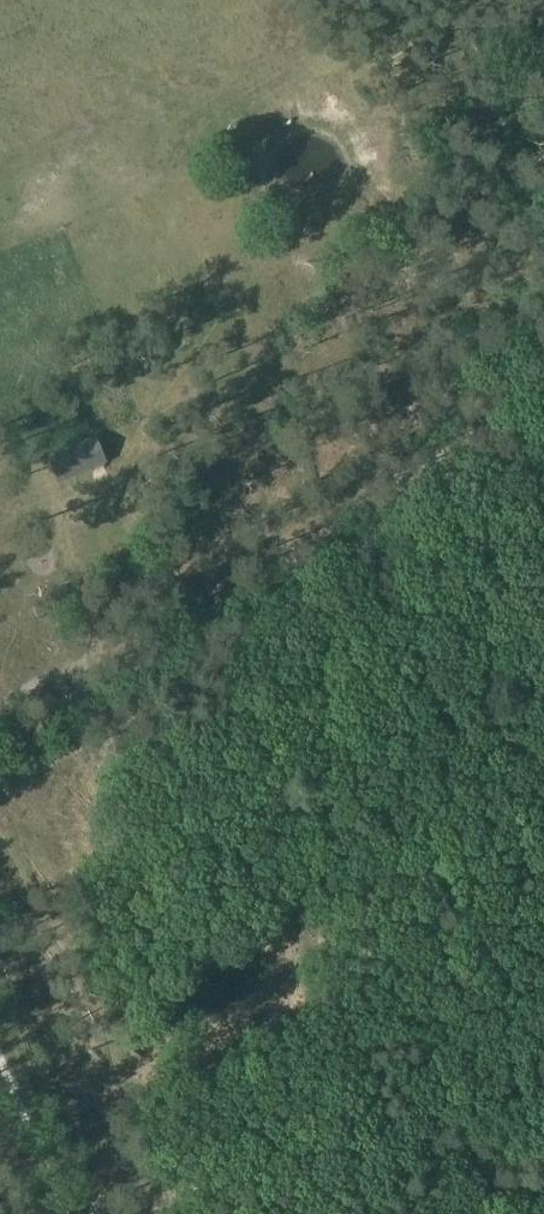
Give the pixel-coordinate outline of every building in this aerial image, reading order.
[(94,436),(49,455),(57,477),(103,458),(94,436)]
